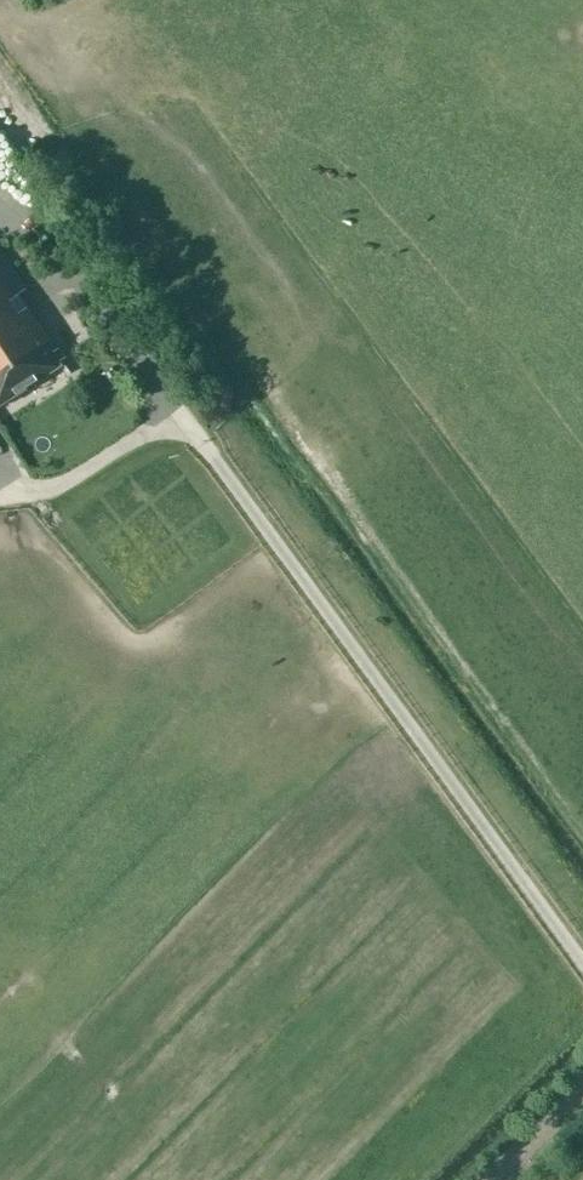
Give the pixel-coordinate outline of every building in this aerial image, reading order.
[(1,152),(23,141),(14,124),(0,131),(0,151),(1,152)] [(64,363),(61,360),(64,358),(62,354),(59,356),(17,294),(25,289),(0,251),(0,405),(64,363)]
